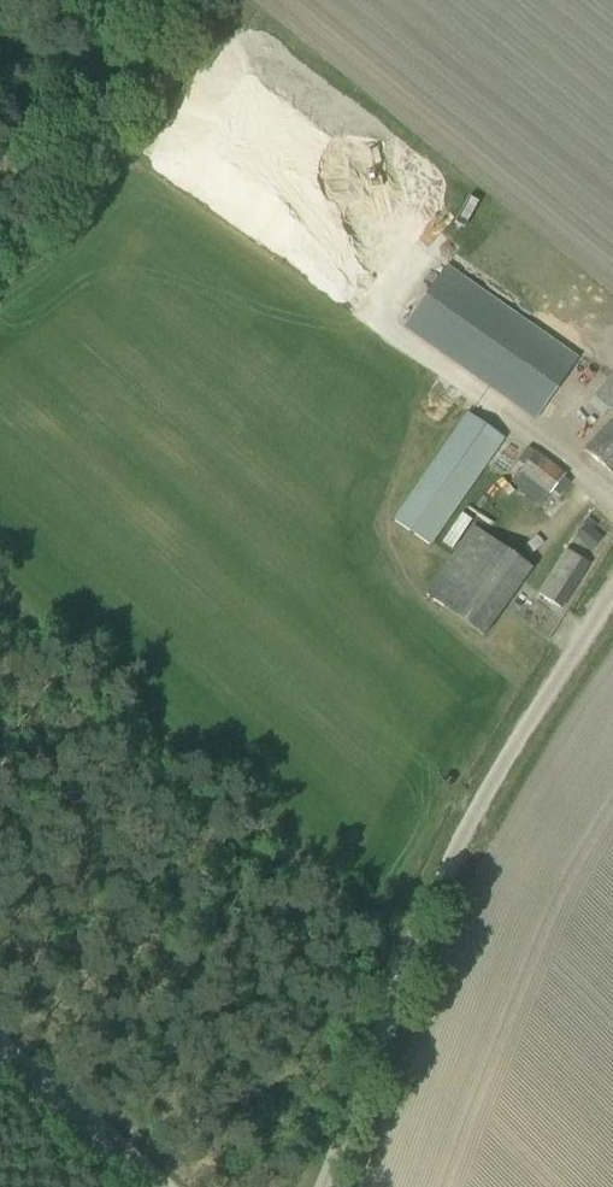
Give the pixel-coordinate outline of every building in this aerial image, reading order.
[(290,149),(282,158),(307,179),(315,170),(290,149)] [(404,328),(536,421),(579,360),(446,267),(404,328)] [(595,395),(612,412),(612,375),(595,395)] [(392,520),(430,548),(506,439),(468,413),(392,520)] [(585,451),(612,477),(612,421),(585,451)] [(517,461),(524,466),(510,484),(542,506),(567,475),(537,452),(535,453),(528,448),(517,461)] [(583,525),(585,526),(575,537),(592,551),(602,540),(592,531),(596,527),(588,520),(583,525)] [(425,594),(484,638),(533,569),(531,568),(532,567),(523,561),(522,562),(474,527),(425,594)] [(538,594),(539,595),(559,608),(588,563),(566,550),(538,594)]
